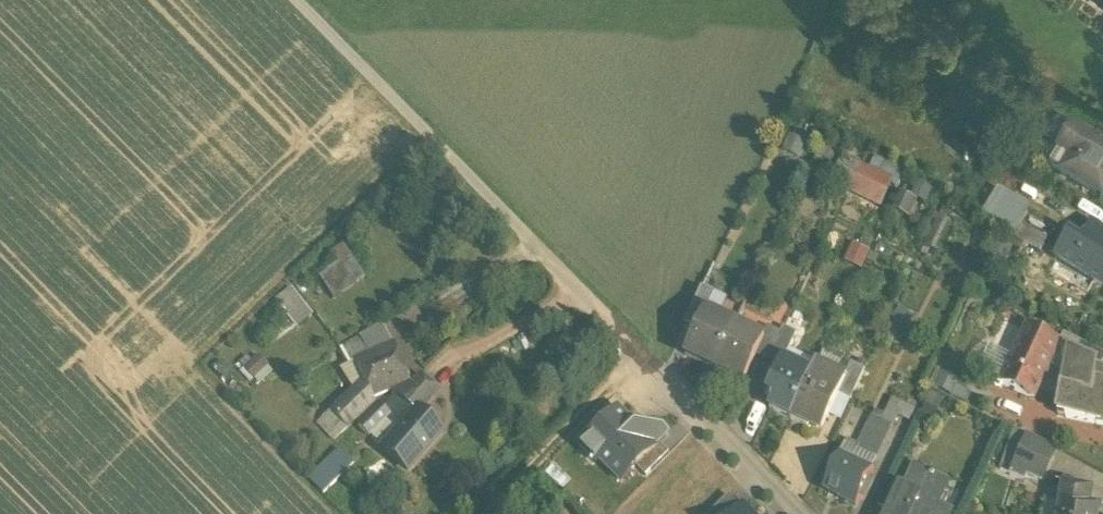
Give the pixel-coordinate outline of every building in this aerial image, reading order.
[(1073,128),(1059,119),(1047,139),(1061,147),(1051,165),(1063,173),(1102,196),(1102,195),(1102,146),(1073,128)] [(851,190),(864,164),(845,155),(833,180),(851,190)] [(893,179),(864,164),(851,190),(881,204),(893,179)] [(916,187),(910,201),(917,204),(927,209),(933,195),(916,187)] [(910,201),(900,196),(892,213),(909,221),(917,204),(910,201)] [(1027,216),(996,198),(984,218),(1015,236),(1021,227),(1027,216)] [(1048,242),(1021,227),(1015,236),(1014,239),(1040,254),(1048,242)] [(1072,239),(1059,261),(1074,270),(1102,287),(1102,286),(1102,258),(1097,254),(1072,239)] [(1012,250),(997,243),(990,259),(1005,266),(1012,250)] [(871,254),(853,246),(845,263),(862,272),(871,254)] [(332,294),(363,275),(351,256),(321,275),(332,294)] [(1074,270),(1059,261),(1051,274),(1068,283),(1074,270)] [(311,314),(296,292),(280,303),(295,326),(311,314)] [(701,292),(685,328),(697,333),(706,314),(707,314),(714,298),(701,292)] [(916,321),(902,310),(893,321),(907,332),(916,321)] [(697,333),(686,357),(715,370),(735,327),(707,314),(706,314),(697,333)] [(763,340),(735,327),(715,370),(746,384),(760,354),(765,342),(763,340)] [(781,336),(768,329),(763,340),(765,342),(760,354),(770,359),(781,336)] [(797,337),(784,330),(781,336),(770,359),(782,364),(783,362),(784,363),(797,337)] [(1060,347),(1028,332),(1003,388),(1035,402),(1039,394),(1059,349),(1060,347)] [(360,337),(340,348),(347,364),(356,360),(355,359),(368,353),(360,337)] [(1066,352),(1097,367),(1102,369),(1102,367),(1102,355),(1072,340),(1066,352)] [(368,353),(355,359),(356,360),(364,379),(372,397),(374,402),(409,381),(393,342),(368,353)] [(1059,349),(1039,394),(1061,404),(1058,419),(1102,426),(1102,375),(1096,374),(1097,367),(1066,352),(1059,349)] [(269,371),(257,356),(246,367),(258,381),(269,371)] [(784,363),(783,362),(782,364),(768,394),(776,397),(769,411),(791,422),(812,376),(784,363)] [(242,398),(249,392),(225,363),(216,370),(242,398)] [(846,378),(818,365),(812,376),(791,422),(807,430),(809,426),(822,433),(839,397),(848,379),(846,378)] [(865,373),(851,366),(846,378),(848,379),(839,397),(851,402),(865,373)] [(418,374),(410,383),(392,392),(393,393),(395,395),(401,400),(402,399),(409,405),(410,405),(428,383),(418,374)] [(364,379),(330,411),(346,427),(374,402),(372,397),(364,379)] [(956,385),(944,379),(938,391),(950,397),(956,385)] [(428,383),(410,405),(419,412),(437,391),(428,383)] [(395,395),(382,409),(388,415),(401,400),(395,395)] [(409,405),(402,399),(401,400),(388,415),(384,419),(385,419),(396,429),(382,445),(382,446),(408,469),(440,432),(419,412),(410,405),(409,405)] [(378,406),(358,424),(368,435),(370,434),(385,419),(384,419),(388,415),(382,409),(378,405),(377,406),(378,406)] [(582,446),(621,482),(638,465),(636,464),(668,433),(664,429),(637,428),(619,410),(582,446)] [(346,427),(330,411),(317,423),(334,440),(346,427)] [(385,419),(370,434),(382,445),(396,429),(385,419)] [(856,452),(856,454),(876,464),(892,430),(872,420),(856,452)] [(1022,433),(1016,430),(1004,461),(1015,466),(1029,436),(1022,433)] [(1033,438),(1029,436),(1015,466),(1013,470),(1028,477),(1042,483),(1057,450),(1033,438)] [(876,464),(856,454),(856,452),(845,447),(839,459),(871,474),(876,464)] [(340,451),(308,481),(322,495),(353,465),(340,451)] [(375,453),(362,473),(380,484),(392,465),(375,453)] [(871,474),(839,459),(824,491),(856,506),(871,474)] [(1015,466),(1004,461),(1001,470),(1010,475),(1013,470),(1015,466)] [(915,470),(906,489),(901,487),(888,513),(951,513),(952,512),(938,505),(946,489),(934,484),(936,480),(915,470)] [(1028,477),(1013,470),(1010,475),(1025,482),(1028,477)] [(1094,495),(1065,489),(1062,505),(1063,505),(1091,510),(1094,495)] [(710,513),(735,513),(742,508),(729,495),(710,513)] [(1063,505),(1061,513),(1099,513),(1099,512),(1091,510),(1063,505)]
